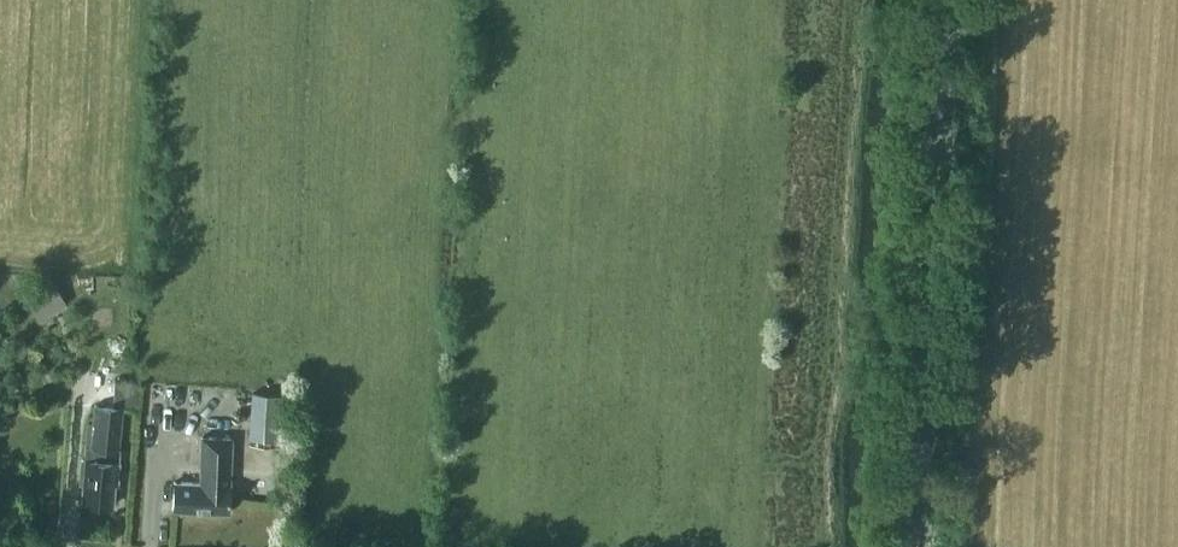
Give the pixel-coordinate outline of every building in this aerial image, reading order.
[(68,304),(50,275),(21,292),(39,322),(68,304)] [(123,376),(119,400),(143,404),(146,379),(123,376)] [(248,424),(248,441),(291,442),(292,395),(261,394),(260,425),(248,424)] [(81,459),(80,482),(83,482),(81,502),(112,504),(114,484),(117,484),(119,484),(124,406),(113,406),(93,404),(91,422),(87,422),(85,457),(82,457),(81,459)] [(172,510),(228,512),(230,438),(200,436),(199,482),(174,481),(172,510)]
